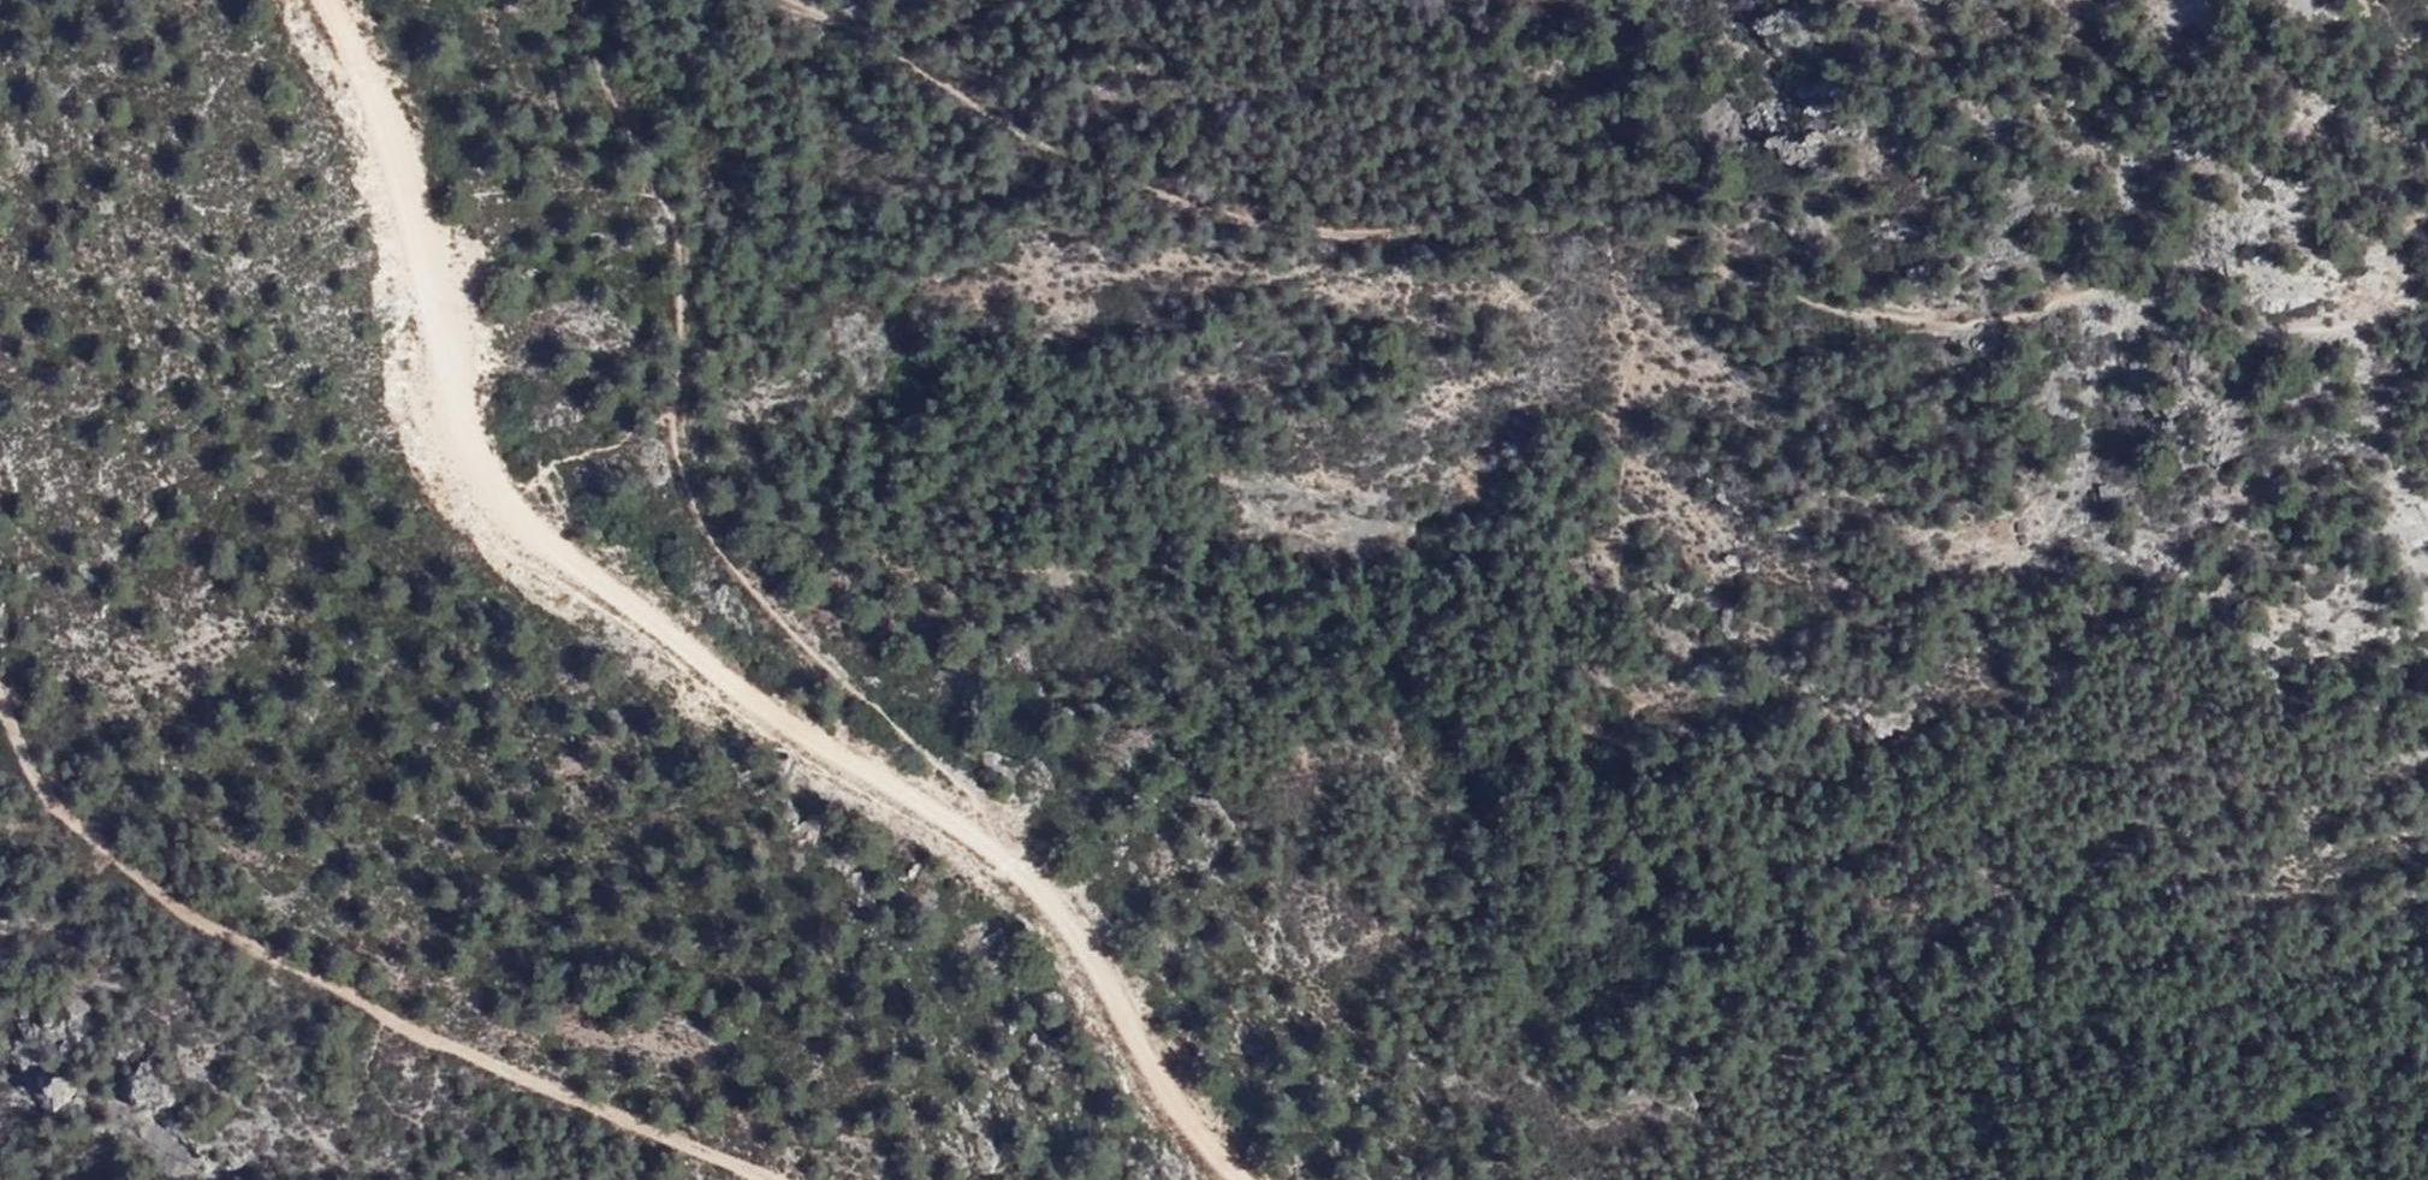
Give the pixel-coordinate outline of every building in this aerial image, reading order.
[(60,1096),(71,1084),(54,1069),(43,1082),(60,1096)]
